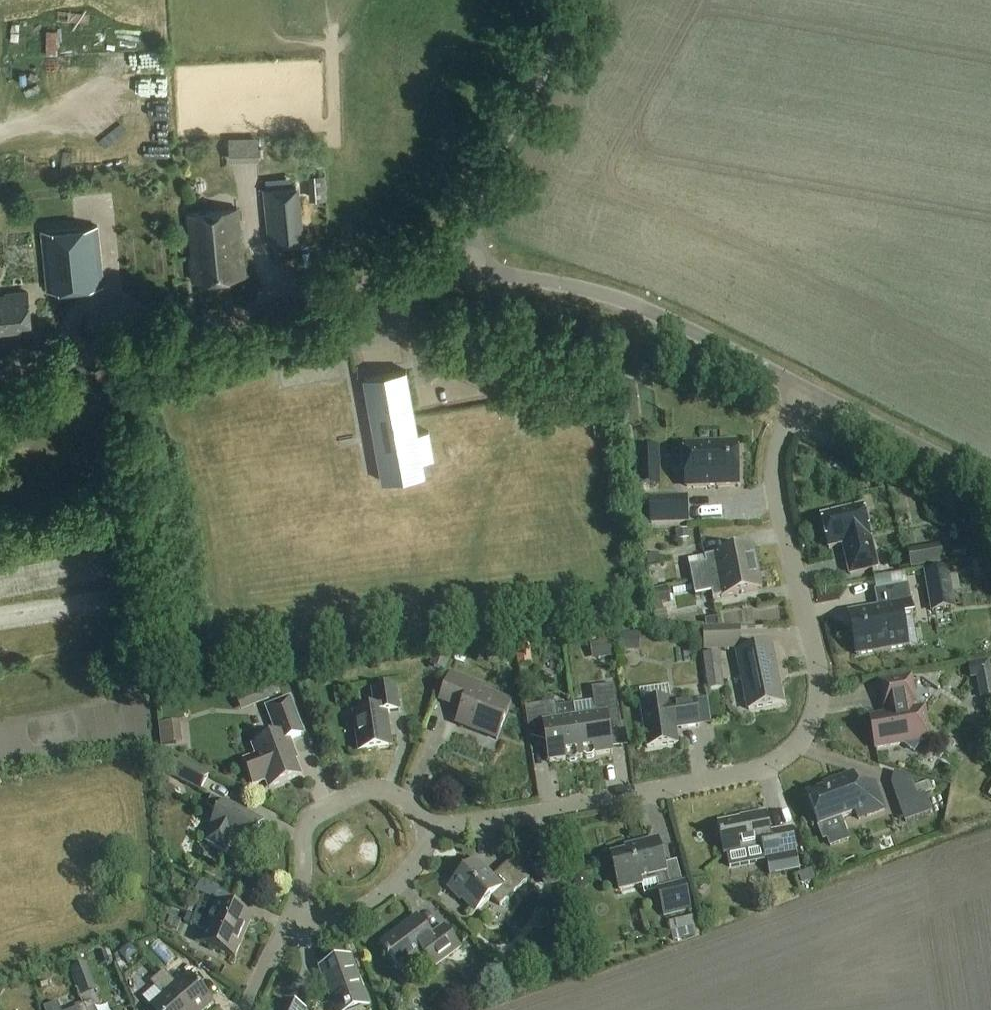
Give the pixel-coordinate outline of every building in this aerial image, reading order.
[(267,157),(266,134),(235,135),(236,158),(267,157)] [(263,189),(269,246),(301,243),(296,185),(263,189)] [(237,210),(206,212),(187,214),(191,258),(188,258),(190,283),(243,278),(237,210)] [(97,226),(41,231),(44,262),(46,289),(47,291),(102,286),(97,226)] [(0,302),(0,336),(1,336),(1,333),(10,332),(10,335),(31,333),(28,293),(8,294),(8,302),(0,302)] [(364,378),(371,418),(383,483),(425,475),(423,461),(434,459),(429,432),(418,434),(406,371),(364,378)] [(738,485),(737,445),(684,447),(686,487),(738,485)] [(637,487),(642,486),(660,486),(659,448),(636,449),(637,487)] [(650,499),(651,526),(689,524),(688,498),(650,499)] [(843,545),(850,575),(877,568),(863,508),(821,518),(828,548),(843,545)] [(687,530),(676,532),(677,542),(689,540),(687,530)] [(908,552),(911,571),(943,565),(940,546),(908,552)] [(705,563),(689,566),(692,581),(757,568),(753,547),(704,557),(705,563)] [(651,557),(646,558),(648,566),(653,565),(660,564),(658,555),(651,557)] [(757,568),(692,581),(695,595),(711,592),(713,599),(762,589),(757,568)] [(927,575),(933,610),(954,606),(947,571),(927,575)] [(853,634),(857,655),(908,646),(903,620),(913,618),(907,586),(876,592),(879,607),(851,612),(855,633),(853,634)] [(656,592),(653,593),(655,605),(658,605),(671,602),(668,590),(656,592)] [(659,613),(653,614),(655,623),(661,622),(668,620),(666,612),(659,613)] [(740,628),(703,629),(704,652),(741,651),(740,628)] [(620,636),(620,652),(641,652),(641,636),(620,636)] [(610,640),(590,643),(592,660),(613,657),(610,640)] [(529,642),(515,643),(516,653),(517,660),(531,658),(530,650),(529,642)] [(438,646),(431,666),(446,671),(453,652),(438,646)] [(782,703),(771,646),(737,653),(748,710),(782,703)] [(719,653),(703,655),(705,672),(722,669),(719,653)] [(968,664),(971,680),(977,679),(979,687),(990,685),(990,670),(989,661),(968,664)] [(482,686),(451,674),(440,702),(462,711),(456,724),(497,740),(511,703),(480,691),(482,686)] [(916,709),(911,677),(879,682),(884,708),(887,708),(888,714),(870,717),(875,748),(903,743),(914,751),(922,740),(930,738),(924,707),(916,709)] [(596,715),(575,718),(581,758),(584,758),(587,760),(592,759),(594,756),(612,753),(608,727),(620,725),(614,686),(592,689),(596,715)] [(266,690),(265,691),(268,700),(276,697),(274,689),(273,688),(266,690)] [(399,711),(396,688),(372,691),(375,711),(355,714),(360,753),(391,748),(386,713),(399,711)] [(264,689),(251,694),(256,707),(269,702),(268,700),(265,691),(264,689)] [(253,788),(267,782),(269,789),(301,777),(290,748),(292,748),(289,741),(304,735),(290,699),(266,708),(277,737),(253,746),(256,756),(242,761),(253,788)] [(671,704),(671,700),(641,705),(647,749),(677,744),(675,730),(699,726),(695,701),(671,704)] [(581,758),(575,718),(558,721),(556,703),(525,708),(529,739),(545,736),(549,763),(567,760),(570,762),(575,761),(577,759),(581,758)] [(181,723),(159,725),(161,746),(175,745),(174,735),(183,735),(181,723)] [(201,791),(208,777),(180,762),(173,776),(201,791)] [(858,789),(853,773),(833,781),(834,784),(807,794),(819,826),(857,812),(859,819),(884,809),(874,783),(858,789)] [(898,804),(901,811),(905,823),(931,814),(927,801),(926,798),(924,794),(915,797),(898,804)] [(225,855),(233,839),(250,848),(263,824),(212,797),(207,807),(219,813),(211,827),(214,829),(206,845),(225,855)] [(747,817),(717,823),(724,855),(727,854),(730,868),(765,861),(765,859),(766,858),(797,852),(792,828),(770,832),(766,812),(747,816),(747,817)] [(666,874),(657,839),(626,848),(627,852),(611,856),(620,891),(642,885),(641,880),(656,876),(659,891),(665,916),(690,909),(684,885),(670,888),(666,874)] [(500,907),(509,898),(529,879),(511,860),(492,878),(477,861),(448,888),(460,901),(462,900),(475,914),(491,898),(500,907)] [(202,878),(197,890),(241,906),(245,897),(202,878)] [(200,908),(196,917),(244,938),(253,918),(219,903),(214,914),(200,908)] [(188,914),(184,922),(192,925),(195,918),(188,914)] [(431,935),(416,916),(379,943),(388,955),(386,956),(389,960),(391,959),(401,972),(424,955),(434,968),(460,948),(444,926),(431,935)] [(235,959),(244,938),(196,917),(195,918),(192,925),(192,926),(206,932),(201,944),(235,959)] [(692,918),(669,924),(671,933),(695,927),(692,918)] [(117,952),(125,968),(146,957),(137,941),(117,952)] [(350,959),(320,970),(335,1009),(353,1009),(367,1005),(350,959)] [(486,963),(471,974),(480,987),(495,975),(486,963)] [(72,969),(81,997),(95,992),(86,964),(72,969)] [(158,978),(186,1009),(206,1009),(214,1004),(189,975),(178,985),(165,971),(158,978)] [(158,978),(152,983),(164,997),(151,1008),(153,1009),(186,1009),(158,978)] [(285,1002),(281,1009),(303,1009),(285,1002)]
